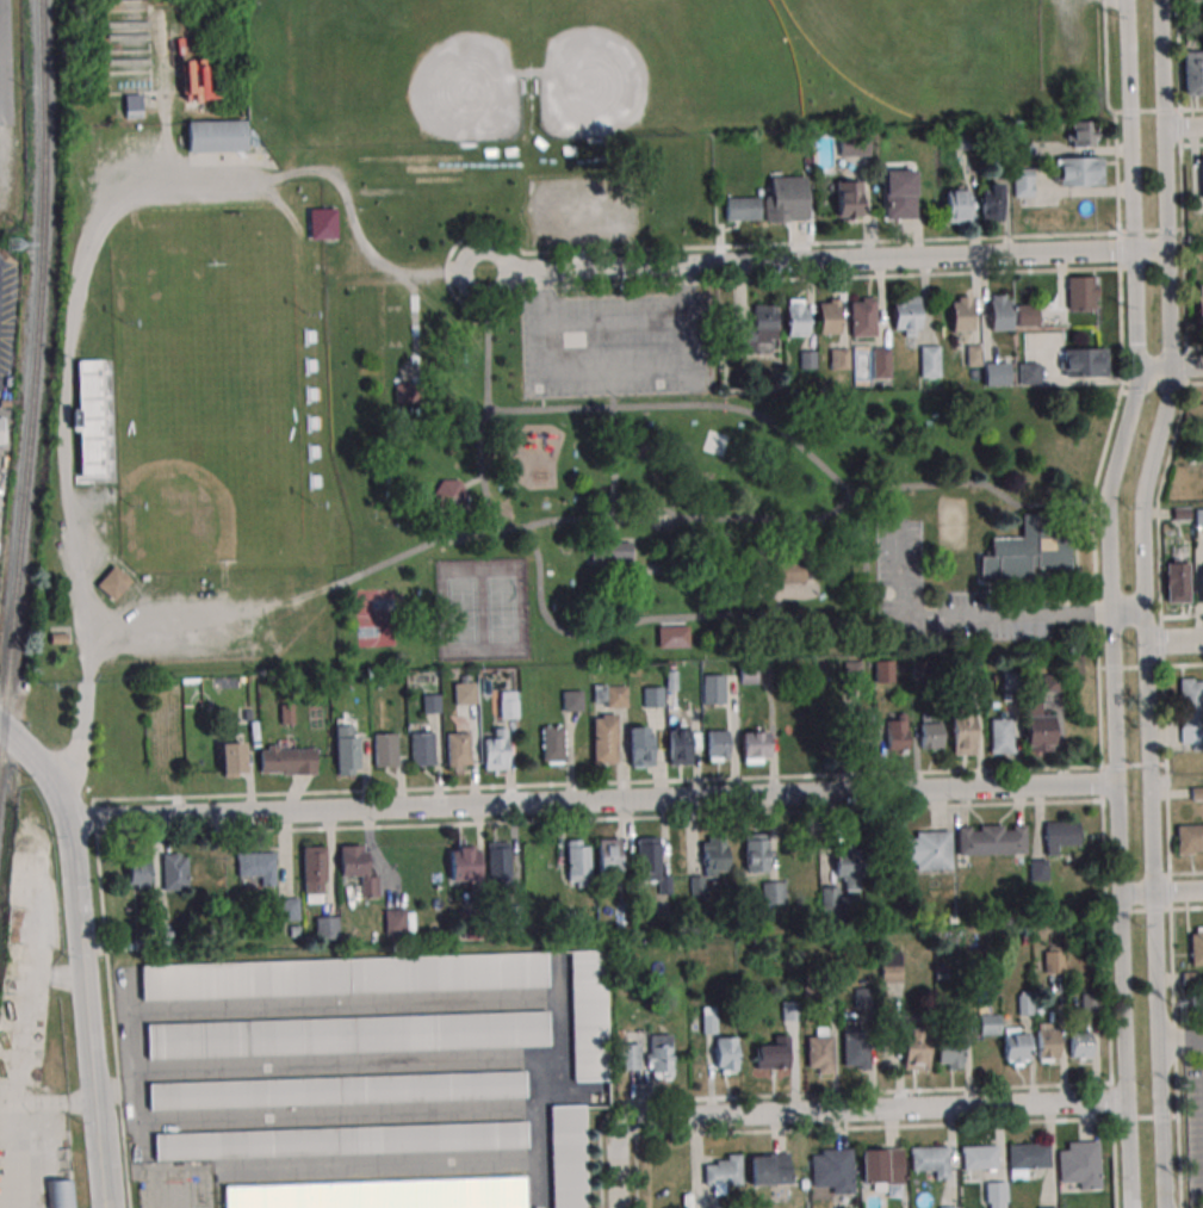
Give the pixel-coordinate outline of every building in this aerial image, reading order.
[(1182,50),(1202,50),(1202,94),(1183,94),(1182,50)] [(244,119),(246,150),(187,151),(187,120),(244,119)] [(1092,145),(1084,145),(1084,148),(1069,148),(1069,120),(1091,120),(1091,130),(1095,130),(1095,138),(1092,138),(1092,145)] [(931,142),(931,128),(919,129),(920,143),(931,142)] [(839,155),(869,155),(869,136),(839,136),(839,155)] [(1031,144),(1031,156),(1012,157),(1012,145),(1031,144)] [(1100,156),(1102,184),(1085,184),(1085,186),(1068,186),(1068,184),(1056,185),(1056,157),(1100,156)] [(1033,197),(1033,168),(1012,168),(1012,197),(1033,197)] [(913,169),(916,218),(885,219),(882,171),(913,169)] [(805,176),(807,219),(785,221),(785,224),(764,224),(764,196),(770,196),(769,178),(805,176)] [(861,180),(862,216),(855,216),(855,218),(842,219),(842,216),(836,217),(835,181),(861,180)] [(999,182),(1000,219),(979,219),(978,191),(988,190),(988,182),(999,182)] [(967,190),(967,222),(945,222),(945,190),(967,190)] [(758,197),(759,219),(726,221),(725,198),(758,197)] [(309,237),(308,207),(322,207),(336,207),(337,237),(323,237),(309,237)] [(1066,277),(1067,309),(1093,308),(1092,298),(1097,298),(1097,277),(1066,277)] [(971,295),(972,330),(950,330),(949,302),(956,302),(956,296),(971,295)] [(990,295),(990,299),(987,299),(988,330),(1011,330),(1010,299),(1003,299),(1003,295),(990,295)] [(918,296),(918,328),(914,328),(914,336),(903,336),(903,329),(892,329),(892,301),(903,301),(903,296),(918,296)] [(849,302),(850,337),(875,336),(874,297),(860,297),(860,302),(849,302)] [(802,298),(802,306),(806,306),(807,335),(787,335),(786,304),(788,304),(788,298),(802,298)] [(839,298),(839,334),(818,334),(818,303),(829,303),(829,299),(839,298)] [(776,304),(776,339),(768,339),(769,343),(755,343),(755,351),(733,352),(732,324),(754,324),(752,305),(776,304)] [(1038,304),(1016,304),(1016,326),(1038,326),(1038,304)] [(979,343),(980,365),(966,365),(966,345),(979,343)] [(940,345),(919,345),(919,377),(940,377),(940,345)] [(889,377),(889,346),(872,346),(872,377),(889,377)] [(830,347),(830,368),(848,368),(848,347),(830,347)] [(1105,348),(1106,376),(1064,377),(1062,349),(1105,348)] [(816,351),(816,367),(800,367),(800,351),(816,351)] [(984,363),(984,385),(1010,385),(1010,363),(984,363)] [(1017,384),(1040,384),(1040,363),(1017,363),(1017,384)] [(395,403),(395,383),(402,383),(416,383),(416,403),(395,403)] [(441,478),(458,478),(463,487),(467,495),(457,510),(440,512),(432,494),(441,478)] [(1188,508),(1188,519),(1171,519),(1171,508),(1188,508)] [(1071,568),(1069,537),(1053,537),(1052,510),(1034,512),(1034,514),(1021,514),(1021,537),(988,538),(990,553),(990,555),(978,556),(979,580),(1029,578),(1029,566),(1036,566),(1036,569),(1071,568)] [(585,539),(587,565),(635,564),(635,538),(609,539),(585,539)] [(802,582),(802,560),(767,562),(768,583),(780,583),(802,582)] [(1186,563),(1188,602),(1166,602),(1165,586),(1162,586),(1162,571),(1165,571),(1165,563),(1186,563)] [(112,566),(94,584),(114,601),(131,582),(112,566)] [(658,648),(657,627),(663,627),(688,626),(689,646),(658,648)] [(50,644),(50,633),(67,633),(67,643),(50,644)] [(892,661),(873,661),(873,681),(892,681),(892,661)] [(924,676),(923,661),(911,661),(912,677),(924,676)] [(862,682),(862,662),(843,662),(844,683),(862,682)] [(756,683),(756,664),(739,664),(739,683),(756,683)] [(1019,689),(1018,669),(1000,670),(1002,690),(1019,689)] [(676,689),(675,670),(664,670),(665,690),(676,689)] [(703,702),(725,702),(725,674),(703,674),(703,702)] [(1042,690),(1060,690),(1060,674),(1042,674),(1042,690)] [(343,684),(343,676),(333,677),(333,686),(343,684)] [(1202,681),(1202,725),(1201,725),(1202,744),(1179,744),(1178,677),(1192,677),(1192,681),(1202,681)] [(475,702),(475,681),(453,681),(453,702),(475,702)] [(604,702),(604,685),(594,685),(594,702),(604,702)] [(607,707),(627,707),(627,686),(607,686),(607,707)] [(643,706),(663,706),(663,687),(643,687),(643,706)] [(582,710),(582,689),(562,689),(562,710),(582,710)] [(491,715),(515,717),(516,690),(491,690),(491,715)] [(423,694),(423,712),(439,712),(439,694),(423,694)] [(292,704),(293,723),(281,724),(280,705),(292,704)] [(950,707),(951,755),(973,755),(972,715),(967,715),(967,707),(950,707)] [(615,713),(615,762),(591,762),(591,718),(601,718),(601,713),(615,713)] [(1050,714),(1052,744),(1050,744),(1050,754),(1027,755),(1027,745),(1023,745),(1022,715),(1050,714)] [(988,719),(990,749),(988,749),(988,754),(1012,752),(1012,747),(1011,747),(1010,718),(988,719)] [(874,760),(850,761),(849,721),(873,720),(874,760)] [(885,721),(887,754),(907,752),(906,720),(885,721)] [(941,723),(941,745),(935,745),(935,748),(920,748),(919,724),(941,723)] [(352,725),(352,737),(358,737),(358,768),(353,768),(353,775),(337,775),(337,768),(335,768),(334,725),(352,725)] [(627,726),(628,766),(651,766),(651,735),(646,735),(646,725),(627,726)] [(689,763),(669,764),(668,731),(674,730),(674,725),(689,725),(689,763)] [(562,726),(563,755),(565,755),(565,761),(542,762),(541,726),(562,726)] [(506,727),(507,768),(483,769),(482,738),(492,738),(492,727),(506,727)] [(767,730),(768,756),(759,756),(761,763),(740,764),(739,731),(767,730)] [(433,731),(434,764),(411,764),(410,732),(433,731)] [(469,731),(470,764),(460,764),(460,766),(446,766),(445,732),(469,731)] [(706,731),(707,756),(714,756),(714,757),(727,757),(727,731),(706,731)] [(373,733),(373,767),(397,767),(397,760),(396,760),(396,733),(373,733)] [(243,741),(246,772),(237,773),(237,778),(223,778),(223,772),(221,772),(218,743),(243,741)] [(259,749),(259,773),(281,772),(281,774),(315,773),(315,748),(278,749),(278,744),(266,744),(266,749),(259,749)] [(1191,787),(1202,787),(1202,799),(1191,799),(1191,787)] [(1078,820),(1079,844),(1055,845),(1055,856),(1046,856),(1044,822),(1078,820)] [(1025,824),(1027,853),(957,855),(956,826),(969,826),(969,831),(979,831),(979,826),(1003,825),(1003,830),(1011,829),(1011,824),(1025,824)] [(1176,855),(1193,855),(1193,850),(1202,850),(1202,825),(1176,826),(1176,855)] [(949,831),(950,868),(916,869),(916,865),(895,865),(895,838),(914,838),(914,831),(949,831)] [(765,834),(767,871),(744,872),(744,834),(765,834)] [(723,836),(724,845),(726,845),(727,871),(715,871),(715,876),(703,878),(702,851),(700,851),(700,842),(707,842),(707,837),(723,836)] [(657,837),(658,875),(670,875),(671,894),(657,894),(657,880),(637,881),(635,838),(657,837)] [(619,838),(620,882),(601,882),(601,875),(597,875),(597,838),(619,838)] [(588,845),(589,887),(575,887),(575,881),(568,881),(566,841),(581,840),(581,845),(588,845)] [(508,842),(509,884),(492,885),(492,876),(488,876),(486,842),(508,842)] [(366,850),(367,876),(378,876),(378,897),(360,897),(359,876),(339,876),(339,845),(361,845),(361,851),(366,850)] [(477,849),(479,879),(451,880),(449,850),(455,850),(455,845),(470,845),(470,849),(477,849)] [(862,851),(863,875),(858,875),(858,888),(847,890),(847,873),(838,873),(837,854),(847,854),(847,845),(854,845),(854,851),(862,851)] [(323,847),(324,894),(303,894),(300,847),(323,847)] [(274,851),(275,857),(273,857),(273,885),(260,885),(260,875),(236,875),(236,859),(234,859),(234,853),(274,851)] [(147,854),(148,887),(135,888),(135,884),(128,884),(126,855),(147,854)] [(186,857),(187,890),(162,891),(161,854),(179,854),(179,857),(186,857)] [(1047,881),(1047,861),(1030,861),(1030,881),(1047,881)] [(702,875),(702,894),(690,894),(689,876),(702,875)] [(785,881),(762,881),(762,903),(785,903),(785,881)] [(820,886),(820,913),(838,913),(838,886),(820,886)] [(298,919),(298,897),(277,897),(277,919),(298,919)] [(504,906),(504,924),(520,924),(520,905),(504,906)] [(384,910),(384,934),(411,934),(411,910),(384,910)] [(336,916),(314,916),(314,938),(336,938),(336,916)] [(485,918),(486,937),(464,938),(463,919),(485,918)] [(299,927),(299,937),(289,937),(289,927),(299,927)] [(1190,966),(1202,965),(1202,927),(1193,927),(1193,934),(1190,934),(1190,966)] [(150,937),(135,938),(135,950),(151,949),(150,937)] [(604,949),(570,950),(572,1079),(607,1079),(604,949)] [(901,951),(881,951),(881,982),(901,982),(901,951)] [(1064,972),(1064,951),(1044,951),(1044,972),(1064,972)] [(545,952),(546,986),(142,999),(141,965),(545,952)] [(1199,972),(1199,985),(1183,985),(1183,972),(1199,972)] [(876,987),(854,987),(854,1008),(876,1008),(876,987)] [(1083,1010),(1097,1010),(1097,994),(1083,994),(1083,1010)] [(702,1033),(716,1033),(716,1007),(702,1007),(702,1033)] [(546,1010),(547,1045),(147,1059),(145,1024),(546,1010)] [(1000,1034),(1000,1013),(979,1013),(979,1034),(1000,1034)] [(868,1026),(869,1068),(856,1070),(856,1065),(842,1066),(841,1027),(868,1026)] [(925,1030),(926,1067),(904,1068),(903,1036),(909,1035),(907,1028),(917,1028),(917,1030),(925,1030)] [(1058,1028),(1059,1060),(1050,1061),(1052,1063),(1038,1063),(1037,1059),(1036,1059),(1035,1029),(1058,1028)] [(1027,1033),(1028,1059),(1021,1059),(1021,1066),(1011,1066),(1010,1059),(1004,1059),(1003,1034),(1027,1033)] [(1090,1033),(1090,1057),(1069,1057),(1068,1033),(1090,1033)] [(670,1034),(671,1080),(661,1082),(661,1078),(651,1078),(651,1067),(646,1068),(646,1054),(650,1054),(649,1035),(670,1034)] [(961,1034),(962,1063),(961,1063),(961,1068),(945,1068),(945,1063),(937,1063),(936,1035),(961,1034)] [(831,1036),(832,1073),(816,1074),(816,1067),(806,1067),(806,1037),(831,1036)] [(737,1037),(738,1076),(720,1076),(719,1067),(714,1067),(713,1037),(737,1037)] [(620,1044),(620,1070),(639,1070),(639,1044),(620,1044)] [(786,1045),(786,1070),(756,1071),(755,1046),(786,1045)] [(523,1070),(148,1083),(149,1109),(525,1097),(523,1070)] [(586,1105),(550,1106),(552,1207),(588,1207),(586,1105)] [(526,1120),(526,1147),(155,1160),(154,1134),(526,1120)] [(1098,1140),(1100,1189),(1078,1190),(1078,1182),(1058,1183),(1056,1151),(1066,1151),(1066,1141),(1098,1140)] [(1048,1144),(1049,1169),(1024,1170),(1025,1179),(1009,1179),(1007,1146),(1048,1144)] [(997,1146),(997,1152),(996,1152),(996,1167),(962,1170),(962,1152),(960,1152),(960,1147),(997,1146)] [(948,1182),(934,1182),(932,1171),(909,1171),(909,1147),(949,1147),(949,1153),(947,1153),(948,1182)] [(850,1148),(852,1194),(831,1195),(831,1187),(811,1188),(810,1156),(819,1156),(819,1150),(850,1148)] [(900,1148),(901,1185),(885,1185),(885,1183),(860,1184),(858,1151),(900,1148)] [(788,1153),(788,1184),(749,1185),(749,1156),(761,1156),(761,1153),(788,1153)] [(739,1154),(740,1185),(702,1188),(701,1164),(714,1164),(714,1161),(726,1161),(726,1156),(739,1154)] [(72,1181),(48,1181),(48,1207),(72,1207),(72,1181)] [(985,1182),(985,1207),(1006,1207),(1006,1182),(985,1182)]
